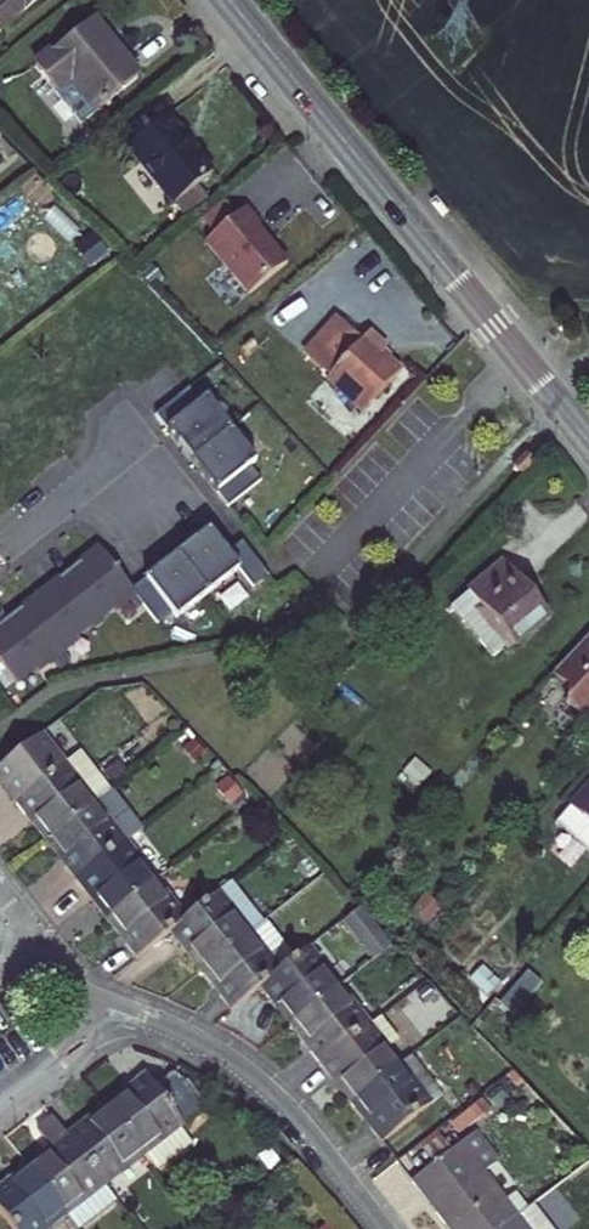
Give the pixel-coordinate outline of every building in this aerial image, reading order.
[(36,0),(0,0),(0,29),(36,0)] [(137,72),(90,15),(33,59),(54,84),(70,72),(96,104),(137,72)] [(81,116),(96,104),(70,72),(54,84),(81,116)] [(212,163),(167,109),(128,141),(174,194),(212,163)] [(242,203),(202,236),(246,289),(284,258),(254,222),(256,220),(242,203)] [(365,342),(346,323),(344,321),(311,355),(370,413),(403,379),(383,360),(389,354),(371,336),(365,342)] [(154,409),(232,504),(261,481),(248,466),(254,461),(269,449),(216,383),(201,396),(195,401),(182,386),(154,409)] [(371,430),(345,396),(318,416),(344,451),(371,430)] [(247,539),(233,551),(212,527),(134,592),(98,549),(0,630),(0,675),(16,694),(35,678),(37,681),(53,668),(59,663),(65,658),(81,645),(79,642),(114,612),(117,615),(133,602),(139,597),(163,626),(242,562),(257,580),(271,568),(247,539)] [(504,564),(451,606),(495,665),(548,622),(504,564)] [(554,666),(570,682),(567,695),(585,712),(588,709),(588,629),(554,666)] [(0,772),(0,779),(19,804),(62,771),(38,741),(0,772)] [(62,771),(12,811),(43,850),(109,798),(77,760),(62,771)] [(12,811),(19,804),(0,779),(0,796),(12,811)] [(559,823),(588,850),(588,789),(559,823)] [(109,798),(43,850),(73,888),(124,849),(140,836),(109,798)] [(124,849),(73,888),(104,927),(154,888),(124,849)] [(154,888),(104,927),(134,965),(169,939),(185,926),(154,888)] [(230,891),(218,901),(248,940),(261,930),(230,891)] [(218,901),(185,926),(169,939),(199,978),(248,940),(218,901)] [(360,913),(344,924),(369,959),(385,947),(360,913)] [(248,940),(199,978),(230,1016),(259,995),(296,965),(274,937),(270,941),(261,930),(248,940)] [(296,965),(259,995),(289,1033),(340,994),(308,956),(296,965)] [(493,999),(508,1012),(535,981),(521,968),(493,999)] [(340,994),(289,1033),(320,1072),(371,1032),(340,994)] [(371,1032),(320,1072),(350,1110),(402,1070),(386,1051),(396,1042),(382,1024),(371,1032)] [(444,1098),(414,1061),(402,1070),(432,1107),(444,1098)] [(402,1070),(350,1110),(380,1148),(432,1107),(402,1070)] [(106,1110),(148,1164),(159,1179),(201,1147),(190,1133),(214,1114),(184,1073),(159,1091),(148,1078),(106,1110)] [(106,1110),(67,1140),(109,1194),(148,1164),(106,1110)] [(28,1170),(70,1224),(109,1194),(67,1140),(53,1121),(36,1133),(50,1154),(28,1170)] [(446,1228),(509,1228),(521,1220),(484,1172),(496,1163),(474,1134),(410,1184),(446,1228)] [(70,1224),(28,1170),(0,1191),(0,1215),(11,1228),(74,1228),(70,1224)] [(74,1228),(100,1228),(122,1212),(109,1194),(70,1224),(74,1228)] [(509,1228),(549,1228),(534,1210),(521,1220),(509,1228)]
